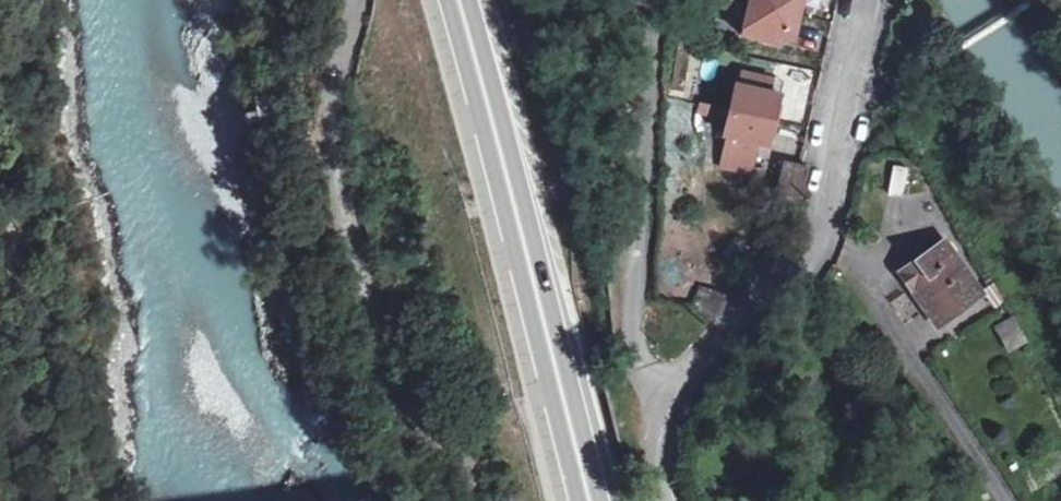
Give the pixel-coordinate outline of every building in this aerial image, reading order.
[(717,8),(750,15),(745,37),(777,45),(779,37),(793,40),(802,0),(720,0),(717,8)] [(705,95),(700,113),(729,120),(725,136),(731,138),(725,169),(752,174),(759,143),(769,146),(770,138),(776,136),(783,108),(779,104),(781,96),(770,94),(773,79),(746,72),(742,88),(736,87),(734,101),(705,95)] [(786,165),(779,196),(802,200),(809,170),(802,168),(786,165)] [(909,173),(895,170),(893,183),(890,198),(903,200),(909,173)] [(981,295),(943,239),(903,267),(939,322),(981,295)] [(1003,298),(995,284),(984,291),(993,305),(1003,298)] [(723,319),(728,300),(702,292),(696,311),(723,319)] [(1028,343),(1015,319),(998,330),(1011,353),(1028,343)]
